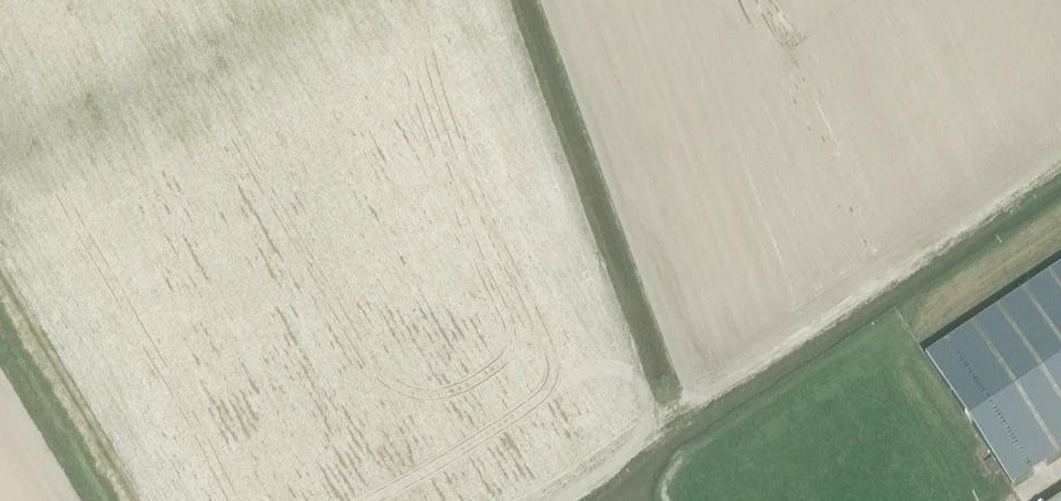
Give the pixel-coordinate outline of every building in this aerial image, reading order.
[(1011,484),(1060,451),(1060,263),(925,354),(1011,484)]
